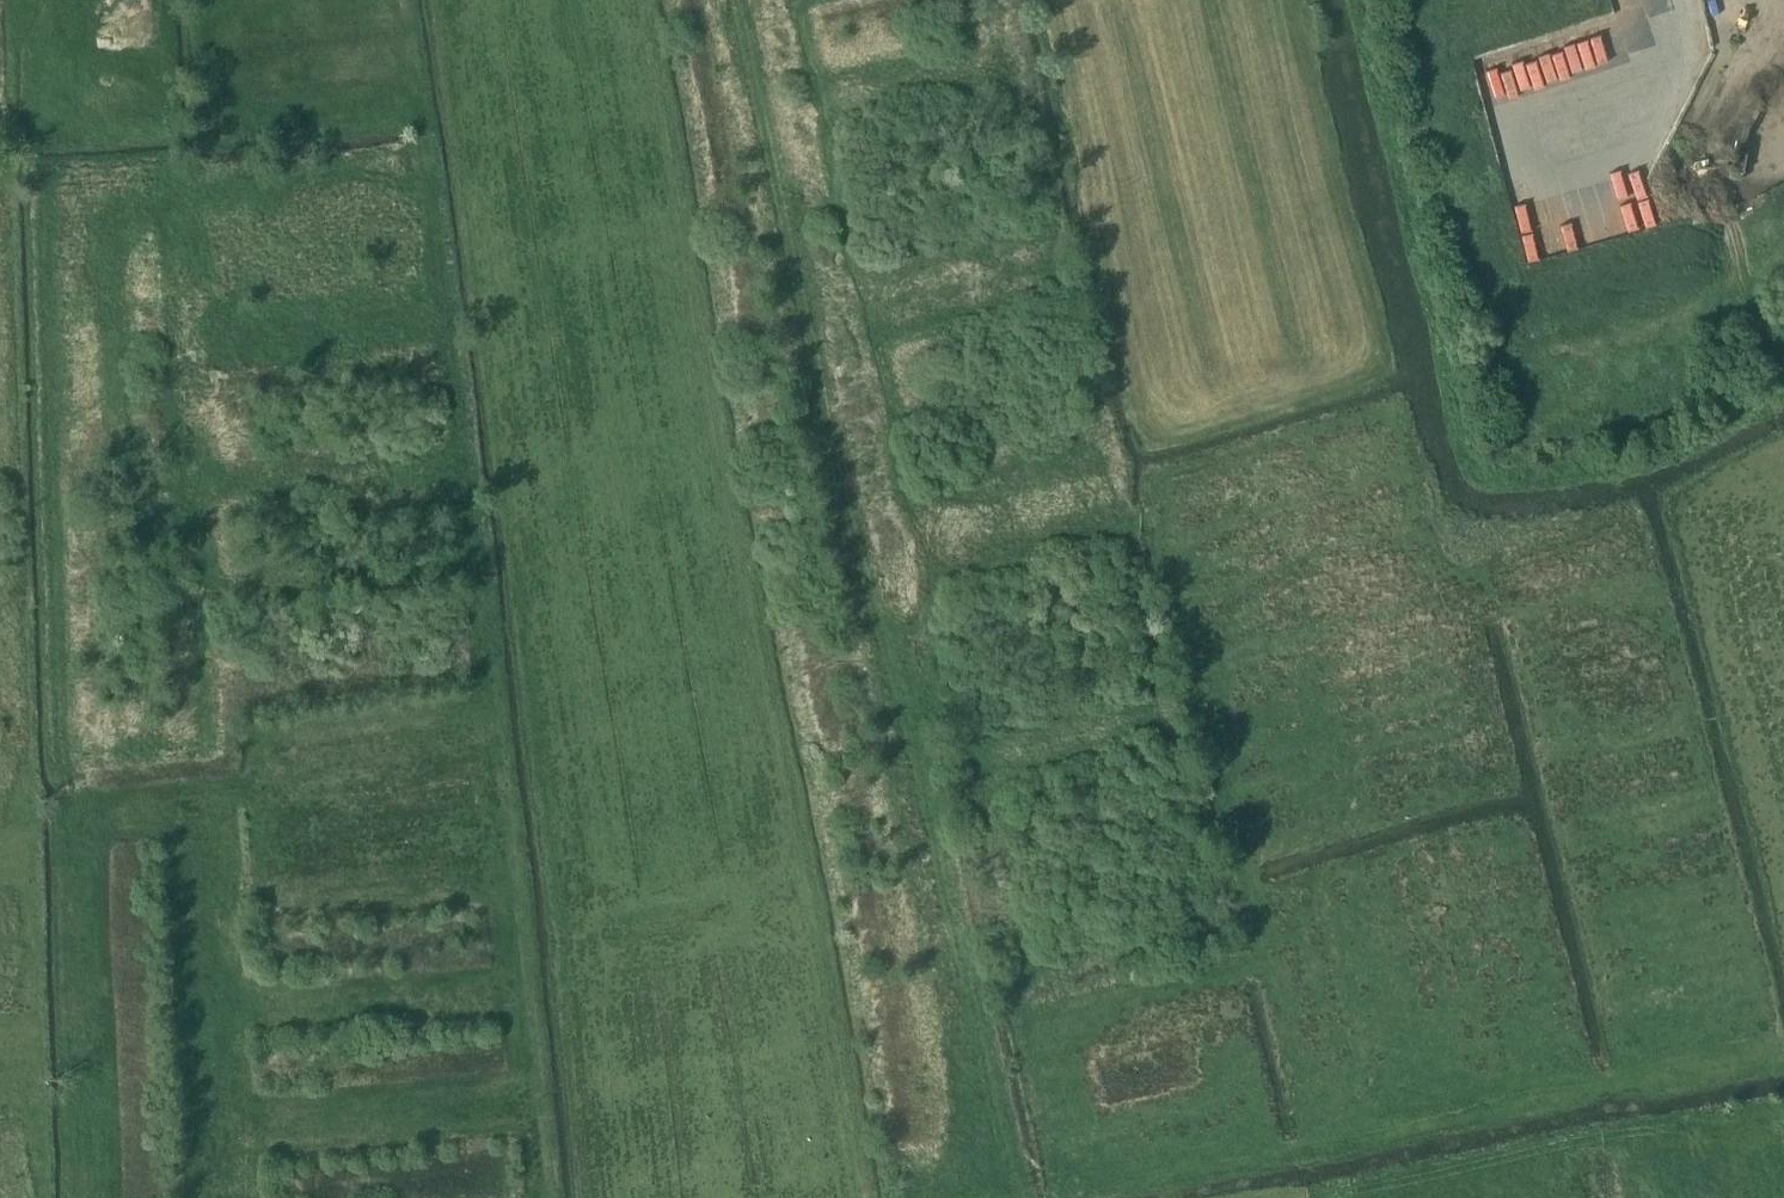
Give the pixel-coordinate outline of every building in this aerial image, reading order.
[(1517,63),(1492,72),(1503,98),(1527,89),(1517,63)] [(1528,229),(1531,257),(1554,254),(1551,226),(1528,229)]
